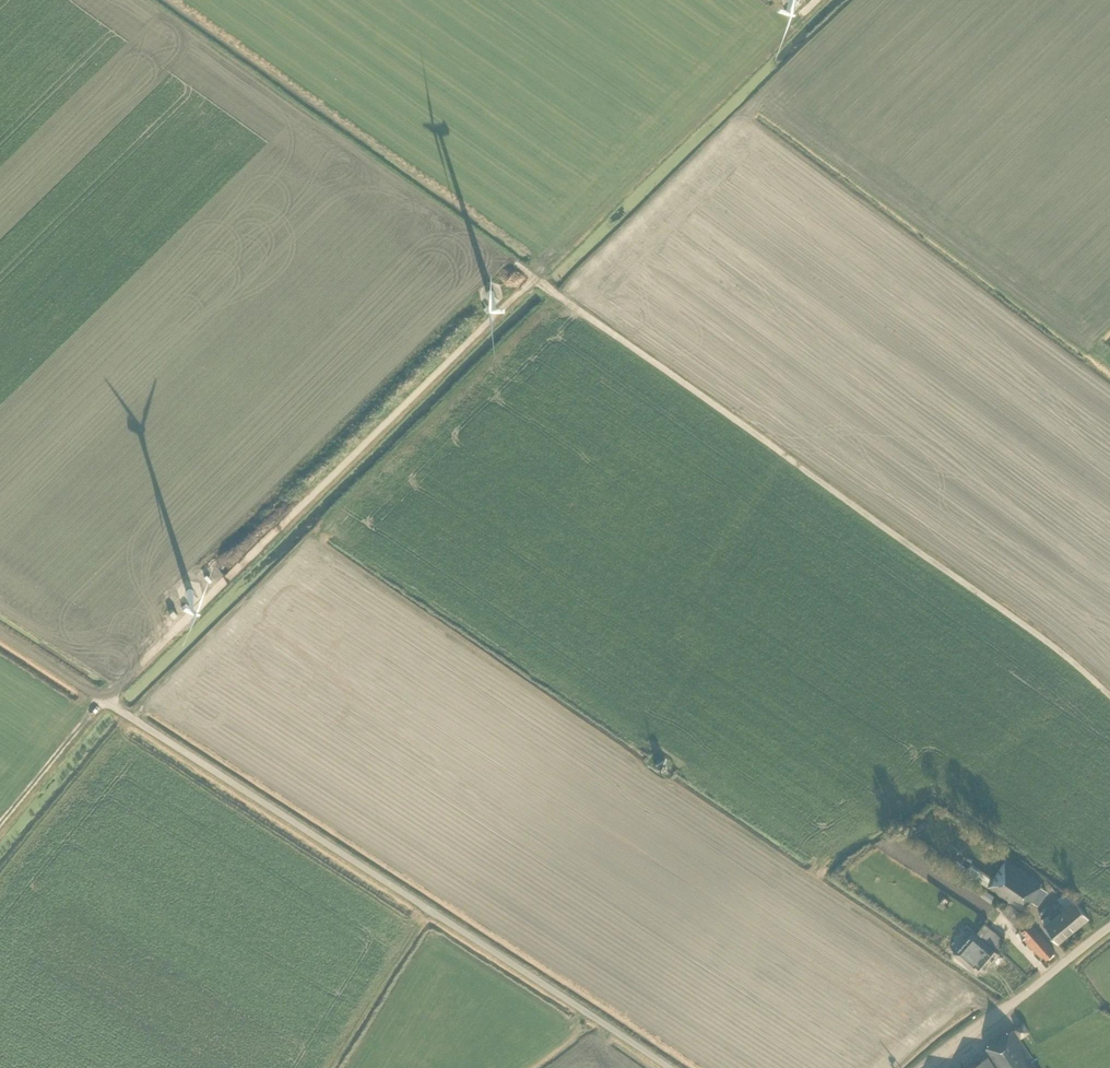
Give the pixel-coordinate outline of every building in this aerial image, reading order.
[(495,295),(495,294),(495,293),(495,292),(494,292),(494,291),(493,290),(492,290),(491,289),(490,290),(489,290),(488,290),(487,291),(487,292),(486,293),(486,294),(486,295),(487,296),(487,297),(488,297),(489,298),(490,298),(491,298),(492,298),(493,297),(494,296),(494,295),(495,295)] [(195,593),(195,592),(195,591),(194,590),(193,589),(193,588),(192,588),(191,588),(190,588),(189,588),(188,588),(187,589),(186,590),(186,591),(186,592),(186,593),(186,594),(187,595),(188,596),(189,596),(190,596),(191,596),(192,596),(193,596),(193,595),(194,594),(195,593)] [(660,771),(664,770),(666,767),(665,763),(663,761),(659,762),(656,765),(657,769),(660,771)] [(988,887),(1022,911),(1041,884),(1006,859),(988,887)] [(976,876),(989,883),(993,876),(980,868),(976,876)] [(990,901),(994,896),(986,890),(982,896),(990,901)] [(1058,943),(1089,918),(1075,901),(1044,926),(1058,943)] [(1055,952),(1039,934),(1024,917),(1021,913),(1016,908),(1010,904),(1002,911),(1015,925),(1026,936),(1021,941),(1026,946),(1028,944),(1036,952),(1034,954),(1039,960),(1043,956),(1046,959),(1055,952)] [(982,936),(990,927),(985,923),(977,933),(982,937),(983,937),(982,936)] [(982,936),(983,937),(996,948),(1004,939),(990,926),(990,927),(982,936)] [(999,954),(973,930),(954,952),(950,948),(947,952),(952,956),(954,954),(976,974),(981,968),(984,971),(999,954)] [(1021,1038),(1023,1036),(1030,1032),(1024,1023),(1015,1029),(1021,1038)] [(1032,1062),(1033,1061),(1013,1030),(986,1048),(999,1067),(1036,1067),(1032,1062)] [(988,1056),(971,1067),(996,1067),(988,1056)]
